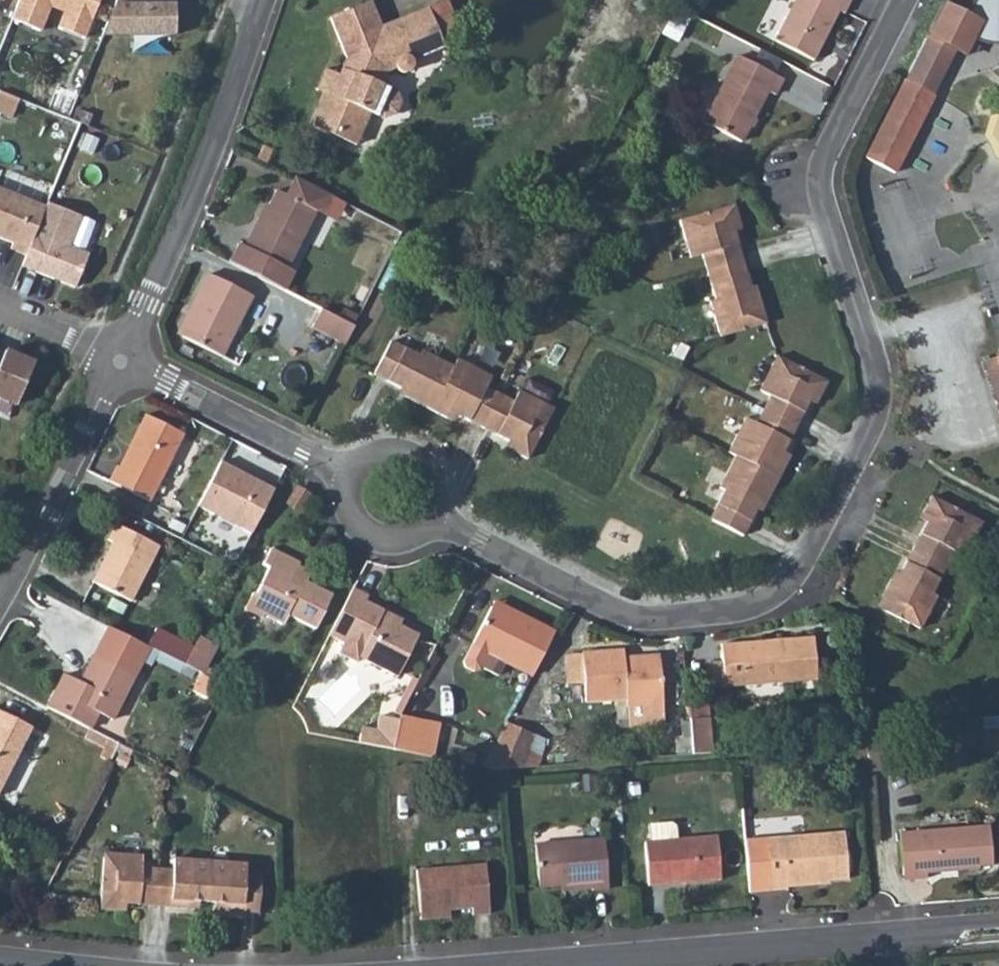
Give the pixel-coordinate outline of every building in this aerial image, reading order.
[(11,21),(39,32),(49,7),(64,13),(57,29),(84,40),(99,0),(19,0),(11,21)] [(137,0),(116,0),(101,38),(173,37),(172,6),(149,6),(137,6),(137,0)] [(809,60),(835,12),(840,14),(847,0),(791,0),(770,41),(809,60)] [(962,15),(941,5),(924,39),(952,54),(963,58),(971,43),(992,47),(998,46),(998,0),(970,0),(962,15)] [(323,94),(308,128),(336,139),(341,128),(359,136),(368,115),(382,121),(394,116),(399,105),(394,93),(380,87),(386,73),(395,70),(396,72),(399,74),(402,75),(406,75),(409,73),(411,70),(412,68),(411,64),(443,51),(427,11),(385,28),(388,35),(382,37),(369,4),(330,20),(346,60),(338,78),(330,97),(323,94)] [(952,54),(924,39),(865,152),(893,167),(952,54)] [(704,124),(741,142),(767,92),(773,95),(781,78),(737,57),(704,124)] [(323,94),(330,97),(338,78),(324,72),(316,91),(323,94)] [(0,93),(0,111),(10,115),(16,100),(0,93)] [(341,128),(336,139),(354,148),(359,136),(341,128)] [(255,159),(265,164),(271,151),(262,146),(255,159)] [(226,261),(282,290),(291,272),(284,268),(313,210),(317,209),(325,195),(290,177),(281,194),(274,191),(260,219),(256,217),(242,246),(235,243),(226,261)] [(0,190),(0,240),(12,244),(10,250),(26,256),(21,267),(53,280),(55,278),(60,280),(61,283),(74,289),(88,255),(68,247),(80,217),(47,204),(45,208),(0,190)] [(732,208),(678,223),(688,260),(699,256),(712,302),(706,304),(716,340),(763,327),(755,297),(749,298),(747,290),(732,235),(730,227),(737,225),(732,208)] [(739,233),(737,225),(730,227),(732,235),(739,233)] [(181,334),(219,353),(248,295),(205,273),(192,299),(197,302),(181,334)] [(175,332),(181,334),(197,302),(192,299),(175,332)] [(308,326),(342,343),(352,325),(318,308),(308,326)] [(387,340),(370,373),(396,388),(396,387),(403,392),(400,397),(443,418),(446,411),(453,414),(504,439),(512,443),(508,450),(525,458),(550,410),(515,392),(509,402),(482,388),(488,377),(453,359),(449,367),(418,350),(415,355),(387,340)] [(0,355),(0,400),(16,407),(33,364),(4,352),(3,356),(0,355)] [(982,363),(998,414),(998,357),(982,363)] [(823,386),(774,360),(756,393),(766,399),(752,426),(741,421),(724,455),(731,459),(715,490),(719,493),(704,523),(737,540),(751,513),(755,506),(760,508),(781,466),(775,463),(778,456),(804,405),(808,398),(815,401),(823,386)] [(403,392),(396,387),(396,388),(394,392),(400,397),(403,392)] [(815,401),(808,398),(804,405),(811,408),(815,401)] [(446,411),(443,418),(450,421),(453,414),(446,411)] [(116,466),(114,465),(106,480),(149,501),(183,434),(143,414),(127,445),(131,447),(120,468),(116,466)] [(501,446),(508,450),(512,443),(504,439),(501,446)] [(116,466),(120,468),(131,447),(127,445),(116,466)] [(785,459),(778,456),(775,463),(781,466),(785,459)] [(217,464),(194,508),(246,535),(269,491),(217,464)] [(978,523),(928,497),(920,512),(927,516),(923,523),(896,574),(892,581),(887,579),(873,606),(915,629),(932,596),(928,593),(949,551),(960,557),(978,523)] [(760,508),(755,506),(751,513),(756,515),(760,508)] [(916,519),(923,523),(927,516),(920,512),(916,519)] [(91,582),(128,601),(156,546),(114,524),(106,540),(110,542),(91,582)] [(262,563),(268,566),(254,595),(250,593),(243,608),(261,616),(263,613),(282,623),(287,613),(314,626),(330,593),(305,580),(308,575),(295,568),(299,562),(270,547),(262,563)] [(891,572),(887,579),(892,581),(896,574),(891,572)] [(366,596),(351,588),(326,635),(341,643),(336,653),(355,662),(357,657),(395,676),(415,635),(397,626),(379,617),(382,612),(363,602),(366,596)] [(487,607),(519,623),(523,617),(490,601),(487,607)] [(487,607),(467,645),(458,661),(460,667),(469,671),(474,669),(476,666),(493,675),(500,661),(529,676),(551,631),(523,617),(519,623),(487,607)] [(379,617),(397,626),(400,621),(382,612),(379,617)] [(46,708),(89,730),(98,712),(111,719),(147,648),(144,647),(106,628),(93,656),(84,672),(91,675),(85,687),(78,684),(63,676),(46,708)] [(147,648),(182,665),(192,647),(154,628),(144,647),(147,648)] [(717,663),(719,688),(812,680),(809,638),(715,646),(717,663)] [(182,665),(200,675),(212,649),(196,640),(192,647),(182,665)] [(575,655),(578,687),(579,700),(620,697),(621,706),(623,724),(659,721),(659,709),(655,669),(654,656),(628,658),(629,664),(619,664),(618,659),(618,652),(575,655)] [(575,655),(556,657),(559,689),(578,687),(575,655)] [(679,667),(655,669),(659,709),(682,707),(679,667)] [(78,684),(85,687),(91,675),(84,672),(78,684)] [(222,685),(200,675),(192,691),(214,702),(222,685)] [(392,712),(398,715),(416,679),(410,676),(392,712)] [(30,728),(0,713),(0,787),(30,728)] [(351,741),(388,749),(397,719),(376,714),(372,728),(355,725),(351,741)] [(388,749),(428,756),(437,726),(398,715),(397,719),(388,749)] [(683,721),(685,755),(703,753),(701,720),(683,721)] [(482,768),(495,770),(514,769),(529,738),(504,725),(482,768)] [(104,750),(114,755),(119,745),(89,730),(84,740),(104,750)] [(114,755),(104,750),(100,758),(110,763),(114,755)] [(643,842),(646,886),(719,880),(715,836),(675,840),(675,827),(670,823),(647,825),(648,842),(643,842)] [(899,835),(902,882),(923,881),(923,876),(978,872),(978,869),(990,868),(988,828),(899,835)] [(762,838),(767,892),(784,890),(784,886),(846,881),(842,832),(762,838)] [(560,885),(589,883),(590,888),(590,891),(607,890),(603,845),(535,850),(538,887),(560,885)] [(139,852),(100,850),(98,907),(115,907),(116,900),(139,901),(158,902),(158,894),(169,895),(226,897),(237,897),(237,905),(256,906),(258,868),(242,867),(242,856),(169,853),(169,865),(138,864),(139,852)] [(418,913),(447,911),(470,909),(471,916),(488,915),(484,866),(414,872),(418,913)] [(116,900),(115,907),(138,908),(139,901),(116,900)] [(418,913),(419,921),(448,919),(447,911),(418,913)]
